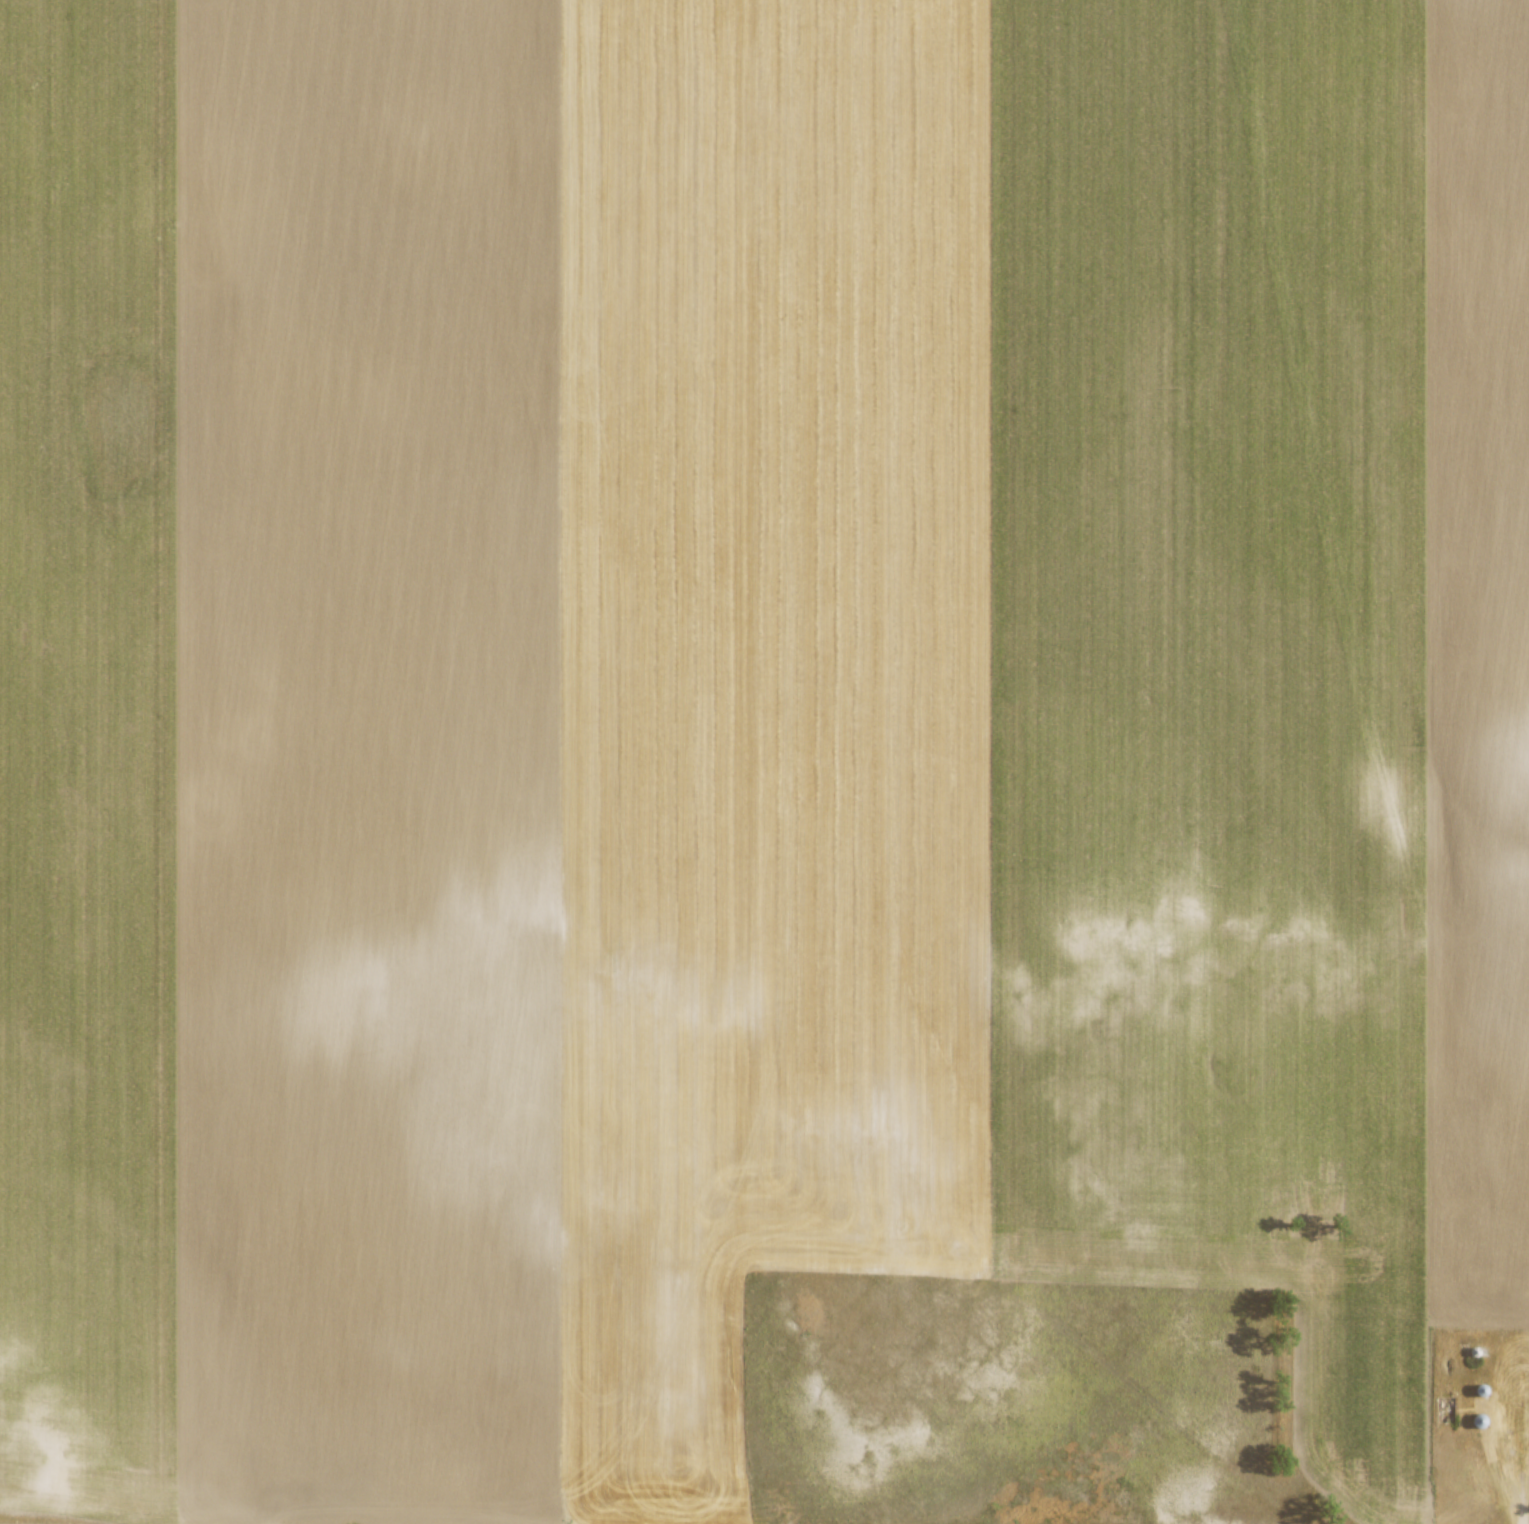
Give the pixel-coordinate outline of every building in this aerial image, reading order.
[(1476,1393),(1486,1396),(1489,1385),(1480,1382),(1476,1393)] [(1489,1421),(1480,1410),(1471,1418),(1480,1428),(1489,1421)]
